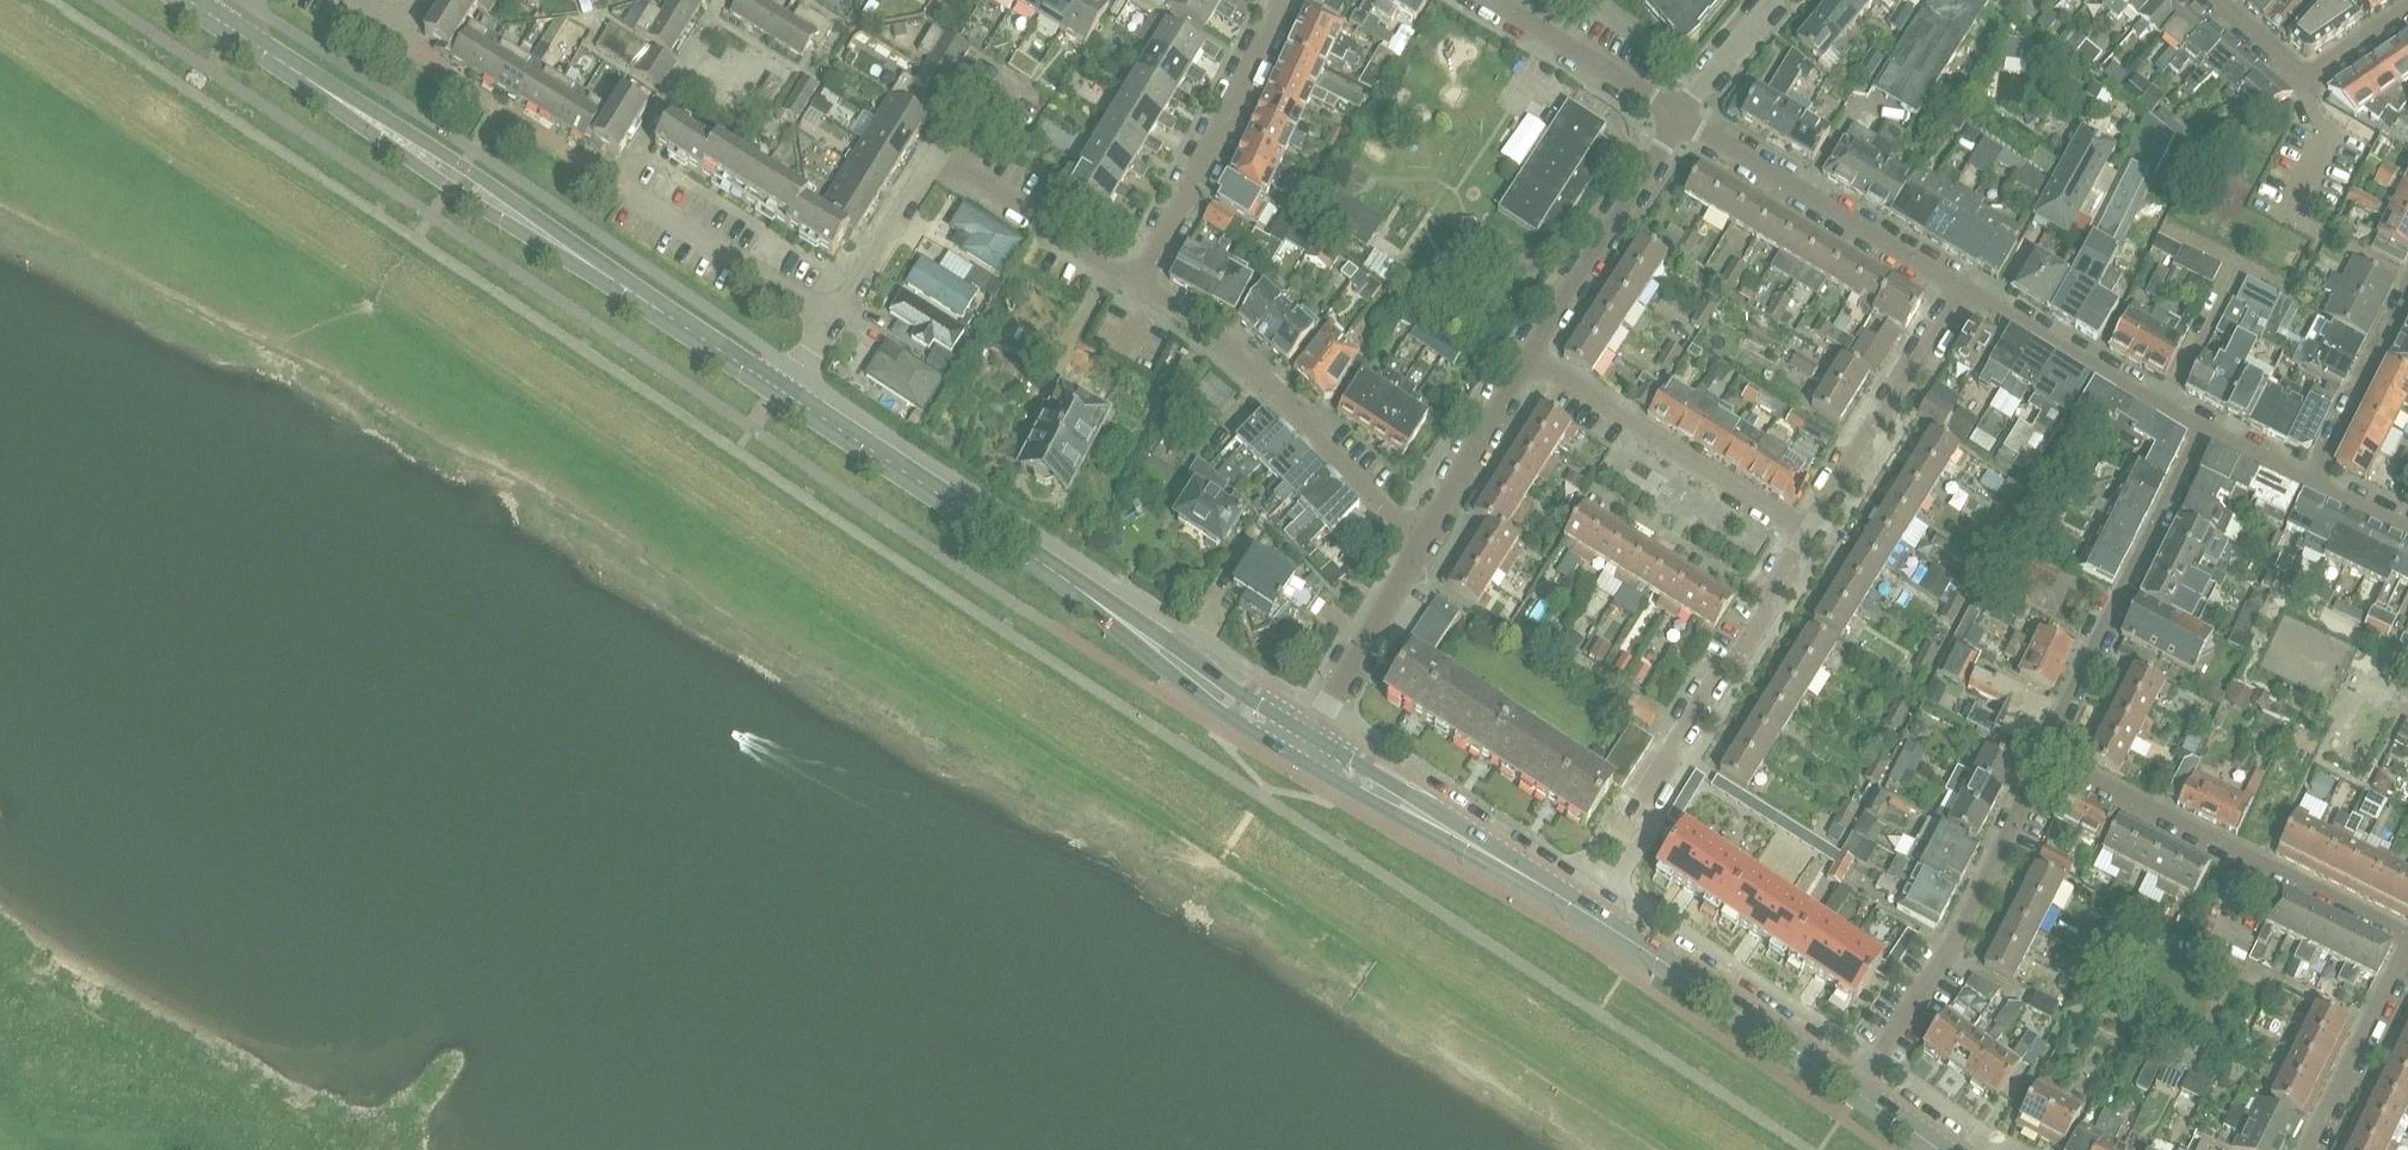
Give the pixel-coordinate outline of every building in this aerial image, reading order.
[(478,7),(467,0),(447,0),(437,16),(462,32),(478,7)] [(497,0),(467,0),(478,7),(489,13),(497,0)] [(584,14),(593,11),(589,0),(580,0),(579,1),(584,14)] [(670,1),(694,16),(704,0),(670,0),(670,1)] [(772,0),(739,0),(731,13),(767,35),(782,11),(770,3),(772,0)] [(879,5),(871,0),(870,0),(863,12),(871,17),(879,5)] [(1014,2),(1038,16),(1048,0),(1015,0),(1014,2)] [(1038,16),(1061,31),(1080,0),(1048,0),(1038,16)] [(1104,16),(1109,8),(1097,0),(1080,0),(1061,31),(1086,46),(1104,16)] [(1215,13),(1229,22),(1236,11),(1221,1),(1219,6),(1209,0),(1171,0),(1166,8),(1204,31),(1215,13)] [(1343,0),(1330,0),(1326,8),(1338,15),(1344,3),(1342,2),(1343,0)] [(1349,21),(1361,28),(1371,10),(1377,0),(1365,0),(1358,12),(1355,10),(1349,21)] [(1428,0),(1377,0),(1371,10),(1361,28),(1362,29),(1373,10),(1391,20),(1397,10),(1416,21),(1428,0)] [(1658,23),(1683,51),(1699,37),(1695,34),(1707,21),(1708,22),(1727,0),(1638,0),(1658,23)] [(1815,18),(1840,40),(1858,18),(1836,0),(1831,0),(1815,18)] [(1858,18),(1873,0),(1836,0),(1858,18)] [(1917,115),(1990,0),(1928,0),(1872,88),(1917,115)] [(2110,12),(2120,0),(2107,0),(2102,5),(2110,12)] [(2137,17),(2152,0),(2120,0),(2110,12),(2118,19),(2128,8),(2137,17)] [(2161,38),(2189,5),(2183,0),(2152,0),(2137,17),(2142,21),(2132,31),(2140,38),(2149,28),(2161,38)] [(2248,5),(2266,21),(2284,0),(2253,0),(2248,5)] [(2314,3),(2317,0),(2284,0),(2266,21),(2284,37),(2314,4),(2314,3)] [(2306,18),(2326,46),(2345,32),(2323,0),(2322,0),(2306,18)] [(2345,32),(2358,23),(2354,19),(2362,10),(2354,0),(2323,0),(2345,32)] [(2369,15),(2388,1),(2387,0),(2358,0),(2369,15)] [(635,29),(671,52),(694,16),(670,1),(663,13),(650,5),(635,29)] [(1340,34),(1345,24),(1308,3),(1297,27),(1348,52),(1347,52),(1356,56),(1361,44),(1340,34)] [(1914,11),(1901,3),(1894,13),(1906,23),(1914,11)] [(793,18),(782,11),(767,35),(802,57),(811,43),(820,48),(834,26),(801,5),(793,18)] [(2169,66),(2170,67),(2171,65),(2179,55),(2182,57),(2210,23),(2189,5),(2161,38),(2171,48),(2155,66),(2163,73),(2169,66)] [(1120,14),(1109,8),(1104,16),(1114,23),(1120,14)] [(2056,22),(2059,18),(2049,8),(2031,30),(2052,44),(2065,28),(2056,22)] [(1900,33),(1906,23),(1894,13),(1887,24),(1900,33)] [(436,49),(447,56),(462,32),(437,16),(425,35),(439,44),(436,49)] [(1822,62),(1831,50),(1842,59),(1851,49),(1840,40),(1815,18),(1797,40),(1822,62)] [(2306,18),(2287,39),(2304,56),(2310,57),(2326,46),(2306,18)] [(661,87),(677,63),(612,23),(596,47),(661,87)] [(915,42),(912,23),(897,25),(900,45),(915,42)] [(1189,71),(1193,66),(1200,53),(1214,62),(1221,51),(1207,42),(1204,46),(1166,23),(1151,48),(1189,71)] [(2188,60),(2199,70),(2226,37),(2210,23),(2182,57),(2179,55),(2171,65),(2170,67),(2177,73),(2188,60)] [(474,24),(452,60),(475,74),(497,38),(474,24)] [(970,49),(933,26),(919,50),(932,58),(924,70),(948,85),(970,49)] [(1389,45),(1394,36),(1377,26),(1371,35),(1389,45)] [(1324,66),(1329,56),(1343,63),(1347,52),(1348,52),(1297,27),(1287,48),(1324,66)] [(2072,58),(2072,57),(2077,51),(2084,43),(2065,28),(2052,44),(2072,58)] [(2391,46),(2407,61),(2407,34),(2391,46)] [(2003,59),(2030,62),(2032,40),(2008,37),(2003,59)] [(2212,75),(2219,81),(2242,52),(2226,37),(2199,70),(2191,79),(2186,84),(2194,92),(2212,75)] [(475,74),(497,87),(519,51),(497,38),(475,74)] [(2084,43),(2077,51),(2093,65),(2102,54),(2086,40),(2084,43)] [(1370,63),(1386,71),(1396,55),(1380,46),(1370,63)] [(2365,64),(2398,87),(2407,95),(2407,93),(2399,87),(2407,80),(2407,61),(2391,46),(2365,64)] [(1175,95),(1178,89),(1186,77),(1200,86),(1207,75),(1193,66),(1189,71),(1151,48),(1137,72),(1175,95)] [(1324,68),(1324,66),(1287,48),(1277,70),(1328,95),(1328,94),(1347,104),(1359,110),(1366,97),(1334,83),(1338,74),(1324,68)] [(1871,49),(1864,60),(1876,70),(1884,58),(1871,49)] [(1777,84),(1770,96),(1757,89),(1741,116),(1765,131),(1782,103),(1778,101),(1796,71),(1804,59),(1792,50),(1773,82),(1777,84)] [(497,87),(518,101),(541,65),(519,51),(497,87)] [(852,52),(845,64),(853,69),(861,56),(852,52)] [(2234,101),(2238,97),(2261,68),(2242,52),(2219,81),(2228,89),(2225,93),(2234,101)] [(1370,63),(1370,64),(1361,59),(1349,79),(1373,93),(1386,71),(1370,63)] [(1815,68),(1804,59),(1796,71),(1805,80),(1815,68)] [(1858,72),(1852,82),(1861,88),(1868,78),(1870,79),(1876,70),(1864,60),(1857,71),(1858,72)] [(1032,81),(1041,66),(1032,61),(1022,75),(1032,81)] [(2114,63),(2105,72),(2119,85),(2127,75),(2114,63)] [(2345,78),(2387,107),(2388,107),(2397,115),(2397,114),(2407,100),(2407,95),(2398,87),(2365,64),(2345,78)] [(518,101),(540,114),(563,78),(541,65),(518,101)] [(2256,113),(2291,95),(2261,68),(2238,97),(2256,113)] [(904,73),(891,95),(928,118),(948,85),(924,70),(917,81),(904,73)] [(1303,110),(1309,99),(1323,105),(1328,95),(1277,70),(1266,93),(1303,110)] [(1161,118),(1164,113),(1172,101),(1186,109),(1193,98),(1178,89),(1175,95),(1137,72),(1123,95),(1161,118)] [(761,92),(772,99),(782,83),(771,76),(761,92)] [(540,114),(562,128),(584,92),(563,78),(540,114)] [(819,87),(804,78),(784,111),(798,120),(819,87)] [(2107,82),(2105,86),(2114,92),(2120,86),(2119,85),(2110,79),(2110,78),(2107,82)] [(2345,78),(2329,90),(2358,113),(2363,109),(2378,121),(2380,119),(2388,107),(2387,107),(2345,78)] [(1831,95),(1847,104),(1854,92),(1839,83),(1831,95)] [(2125,89),(2120,86),(2114,92),(2135,106),(2144,95),(2130,83),(2125,89)] [(2152,87),(2138,104),(2151,115),(2165,98),(2152,87)] [(585,142),(607,106),(584,92),(562,128),(585,142)] [(1297,122),(1302,113),(1303,110),(1266,93),(1256,116),(1307,141),(1312,129),(1297,122)] [(622,94),(612,109),(638,125),(648,110),(622,94)] [(891,95),(877,117),(914,140),(928,118),(891,95)] [(1150,137),(1157,125),(1171,133),(1178,121),(1164,113),(1161,118),(1123,95),(1108,119),(1146,142),(1150,137)] [(818,97),(811,107),(827,117),(834,106),(818,97)] [(1614,146),(1600,136),(1607,126),(1568,101),(1498,210),(1536,234),(1542,224),(1557,234),(1614,146)] [(1806,117),(1782,103),(1765,131),(1789,145),(1806,117)] [(1341,117),(1351,122),(1352,123),(1359,110),(1347,104),(1341,117)] [(2388,107),(2380,119),(2391,127),(2399,116),(2397,114),(2397,115),(2388,107)] [(612,109),(603,124),(629,140),(638,125),(612,109)] [(2156,118),(2166,126),(2176,119),(2163,109),(2156,118)] [(662,136),(655,147),(833,257),(843,242),(849,246),(855,235),(805,203),(808,198),(794,190),(798,184),(779,172),(775,178),(763,171),(751,164),(755,157),(736,146),(732,152),(719,144),(715,149),(685,129),(689,123),(669,111),(656,132),(662,136)] [(1967,120),(1965,119),(1956,113),(1948,126),(1959,133),(1967,120)] [(2083,253),(2079,261),(2078,261),(2049,311),(2075,326),(2108,268),(2109,269),(2116,256),(2115,256),(2119,249),(2126,236),(2125,235),(2132,221),(2139,208),(2169,148),(2175,136),(2149,115),(2116,182),(2108,198),(2094,223),(2098,225),(2082,253),(2083,253)] [(1282,155),(1287,145),(1302,151),(1307,141),(1256,116),(1246,138),(1282,155)] [(900,163),(914,140),(877,117),(863,140),(900,163)] [(1813,160),(1830,132),(1806,117),(1789,145),(1813,160)] [(1164,145),(1150,137),(1146,142),(1108,119),(1094,143),(1132,166),(1135,160),(1143,148),(1157,156),(1164,145)] [(2166,126),(2179,136),(2189,130),(2176,119),(2166,126)] [(1854,124),(1823,174),(1864,199),(1886,164),(1906,134),(1887,122),(1877,138),(1854,124)] [(603,124),(590,145),(601,152),(604,147),(619,156),(629,140),(603,124)] [(1346,133),(1334,126),(1321,148),(1334,154),(1346,133)] [(1980,134),(1972,129),(1969,127),(1958,144),(1971,153),(1975,147),(1972,146),(1980,134)] [(2093,190),(2108,198),(2116,182),(2101,174),(2115,147),(2081,128),(2032,217),(2067,236),(2079,215),(2093,190)] [(2209,146),(2189,130),(2179,136),(2198,152),(2209,146)] [(1277,164),(1282,155),(1246,138),(1237,157),(1288,182),(1293,171),(1277,164)] [(1983,138),(1980,143),(1975,153),(1993,164),(2002,149),(1983,138)] [(863,140),(849,162),(886,185),(900,163),(863,140)] [(761,148),(753,143),(747,152),(756,157),(761,148)] [(1118,189),(1121,184),(1129,172),(1143,180),(1150,169),(1135,160),(1132,166),(1094,143),(1080,167),(1118,189)] [(1996,164),(2004,169),(2008,171),(2014,160),(2003,153),(1996,164)] [(1864,199),(1890,215),(1910,180),(1922,162),(1913,156),(1906,168),(1909,177),(1886,164),(1864,199)] [(2371,156),(2366,167),(2379,173),(2393,180),(2392,181),(2403,186),(2404,186),(2407,188),(2407,174),(2371,156)] [(1283,193),(1288,182),(1237,157),(1227,180),(1261,198),(1268,202),(1269,200),(1262,196),(1267,186),(1283,193)] [(872,207),(886,185),(849,162),(835,184),(872,207)] [(1890,215),(1908,226),(1927,192),(1937,176),(1921,167),(1923,163),(1922,162),(1910,180),(1890,215)] [(1684,194),(1710,210),(1727,182),(1701,166),(1684,194)] [(1908,226),(1926,236),(1945,203),(1956,184),(1961,176),(1944,166),(1938,177),(1937,176),(1927,192),(1908,226)] [(1065,190),(1103,213),(1114,195),(1128,204),(1135,193),(1121,184),(1118,189),(1080,167),(1065,190)] [(2032,170),(2027,167),(2016,183),(2022,188),(2032,170)] [(2049,181),(2032,170),(2022,188),(2037,198),(2049,181)] [(2388,190),(2392,181),(2393,180),(2379,173),(2373,183),(2388,190)] [(1311,192),(1311,191),(1315,182),(1306,178),(1302,188),(1311,192)] [(1255,224),(1268,202),(1261,198),(1227,180),(1219,193),(1223,195),(1218,204),(1255,224)] [(1710,210),(1733,224),(1751,196),(1727,182),(1710,210)] [(858,230),(872,207),(835,184),(821,207),(858,230)] [(1926,236),(1943,247),(1962,214),(1974,195),(1956,184),(1945,203),(1926,236)] [(2403,186),(2391,211),(2407,219),(2407,188),(2404,186),(2403,186)] [(2373,214),(2379,202),(2352,189),(2346,201),(2373,214)] [(2094,223),(2108,198),(2093,190),(2079,215),(2094,223)] [(1326,222),(1365,247),(1366,248),(1385,219),(1345,193),(1326,222)] [(1298,221),(1310,199),(1300,194),(1289,214),(1288,215),(1298,221)] [(1943,247),(1961,258),(1989,208),(1988,210),(1982,206),(1984,201),(1974,195),(1962,214),(1943,247)] [(1733,224),(1756,238),(1773,210),(1751,196),(1733,224)] [(963,205),(947,229),(963,239),(957,248),(980,262),(985,255),(1004,267),(1020,242),(963,205)] [(1203,222),(1225,234),(1234,218),(1212,206),(1203,222)] [(1961,258),(1976,267),(1996,234),(2005,218),(1989,208),(1961,258)] [(1797,224),(1773,210),(1756,238),(1780,252),(1797,224)] [(1293,229),(1298,221),(1288,215),(1289,214),(1283,211),(1269,236),(1255,229),(1255,230),(1282,246),(1286,239),(1287,239),(1293,229)] [(2391,211),(2371,249),(2400,263),(2406,251),(2407,251),(2407,219),(2391,211)] [(1243,223),(1234,218),(1228,230),(1236,235),(1243,223)] [(1997,279),(2019,240),(2015,237),(2021,228),(2005,218),(1996,234),(1976,267),(1997,279)] [(1780,252),(1803,265),(1820,238),(1797,224),(1780,252)] [(1303,235),(1293,229),(1287,239),(1297,245),(1303,235)] [(1265,265),(1270,268),(1282,246),(1255,230),(1249,240),(1266,250),(1265,265)] [(1687,230),(1680,241),(1693,249),(1700,239),(1687,230)] [(2158,235),(2151,249),(2176,261),(2182,247),(2158,235)] [(1803,265),(1826,280),(1843,252),(1820,238),(1803,265)] [(1640,239),(1624,263),(1651,281),(1667,256),(1640,239)] [(1199,250),(1188,245),(1170,279),(1190,290),(1208,256),(1216,245),(1205,240),(1199,250)] [(1190,290),(1211,301),(1230,269),(1235,260),(1234,260),(1230,267),(1220,262),(1230,245),(1219,240),(1216,246),(1216,245),(1208,256),(1190,290)] [(1330,272),(1339,256),(1313,241),(1304,257),(1330,272)] [(1673,252),(1686,260),(1693,249),(1680,241),(1673,252)] [(2173,266),(2212,285),(2221,266),(2182,247),(2176,261),(2173,266)] [(1826,280),(1852,295),(1869,268),(1843,252),(1826,280)] [(2032,252),(2012,285),(2011,288),(2049,311),(2078,261),(2070,255),(2061,270),(2032,252)] [(2395,280),(2354,258),(2343,279),(2333,274),(2329,281),(2380,308),(2395,280)] [(920,259),(905,285),(959,318),(975,292),(920,259)] [(1211,301),(1235,314),(1253,280),(1244,275),(1248,267),(1235,260),(1230,269),(1211,301)] [(1734,260),(1728,271),(1739,278),(1746,267),(1734,260)] [(1360,271),(1349,262),(1341,272),(1352,280),(1360,271)] [(1624,263),(1609,286),(1636,304),(1651,281),(1624,263)] [(966,281),(985,293),(993,279),(975,267),(966,281)] [(2150,284),(2160,289),(2168,273),(2159,267),(2150,284)] [(1891,281),(1869,268),(1852,295),(1861,300),(1864,295),(1877,304),(1891,281)] [(2098,339),(2116,308),(2118,305),(2108,299),(2121,276),(2109,269),(2108,268),(2075,326),(2098,339)] [(2184,274),(2172,268),(2163,285),(2175,291),(2184,274)] [(1352,280),(1350,283),(1358,289),(1368,277),(1360,271),(1352,280)] [(1721,282),(1733,289),(1739,278),(1728,271),(1721,282)] [(1368,277),(1358,289),(1371,300),(1381,287),(1369,276),(1368,277)] [(1267,278),(1239,318),(1254,332),(1282,300),(1285,294),(1267,278)] [(2233,341),(2221,364),(2203,400),(2215,407),(2224,411),(2243,376),(2260,343),(2268,327),(2270,323),(2283,299),(2247,279),(2236,300),(2233,298),(2222,318),(2234,325),(2227,337),(2233,341)] [(1923,299),(1911,291),(1892,280),(1891,281),(1877,304),(1872,313),(1876,315),(1903,332),(1923,299)] [(2325,314),(2366,336),(2380,308),(2329,281),(2325,289),(2335,294),(2325,314)] [(1740,295),(1751,301),(1757,290),(1745,284),(1740,295)] [(1609,286),(1594,309),(1621,327),(1636,304),(1609,286)] [(902,293),(887,315),(917,334),(913,341),(927,351),(933,342),(952,354),(965,333),(902,293)] [(1779,293),(1772,304),(1785,311),(1791,300),(1779,293)] [(1254,332),(1270,347),(1298,314),(1285,303),(1289,297),(1285,294),(1282,300),(1254,332)] [(1374,324),(1387,333),(1396,318),(1398,318),(1402,312),(1407,303),(1393,294),(1374,324)] [(1761,312),(1731,295),(1718,319),(1728,324),(1734,312),(1754,324),(1761,312)] [(1710,318),(1718,308),(1705,299),(1698,310),(1710,318)] [(2293,305),(2283,299),(2270,323),(2281,329),(2293,305)] [(1420,322),(1424,316),(1425,314),(1407,303),(1402,312),(1398,318),(1413,329),(1419,321),(1420,322)] [(2109,348),(2128,358),(2151,313),(2134,303),(2109,348)] [(1772,304),(1766,315),(1779,322),(1785,311),(1772,304)] [(2155,305),(2151,313),(2128,358),(2165,378),(2195,319),(2186,314),(2183,320),(2155,305)] [(1270,347),(1288,363),(1318,323),(1302,308),(1298,314),(1270,347)] [(1594,309),(1580,332),(1607,350),(1621,327),(1594,309)] [(1704,329),(1710,318),(1698,310),(1691,321),(1704,329)] [(1861,329),(1854,340),(1854,341),(1857,342),(1849,355),(1878,372),(1903,332),(1876,315),(1873,320),(1885,326),(1877,339),(1861,329)] [(2215,331),(2227,337),(2234,325),(2222,318),(2215,331)] [(2363,342),(2329,324),(2320,319),(2308,343),(2317,347),(2352,364),(2363,342)] [(1821,320),(1814,331),(1826,338),(1833,327),(1821,320)] [(1410,336),(1425,347),(1435,332),(1420,322),(1419,321),(1413,329),(1414,330),(1410,336)] [(1973,324),(1951,360),(1973,373),(1994,338),(1973,324)] [(1328,325),(1294,369),(1310,385),(1343,339),(1328,325)] [(1848,352),(1854,341),(1854,340),(1833,327),(1826,338),(1837,345),(1848,352)] [(2270,348),(2278,331),(2268,327),(2260,343),(2270,348)] [(2010,331),(1988,366),(1978,385),(1988,390),(1991,386),(2000,391),(2001,391),(2029,343),(2010,331)] [(1450,342),(1435,332),(1425,347),(1441,357),(1450,342)] [(1564,356),(1591,374),(1607,350),(1580,332),(1564,356)] [(2407,367),(2407,342),(2401,338),(2390,359),(2407,367)] [(1359,354),(1343,339),(1310,385),(1325,399),(1333,396),(1359,354)] [(1462,350),(1450,342),(1441,357),(1453,365),(1462,350)] [(1683,350),(1682,350),(1670,343),(1663,354),(1676,361),(1683,350)] [(2056,360),(2029,343),(2001,391),(2000,391),(1994,401),(2013,413),(2027,390),(2035,394),(2056,360)] [(2224,411),(2249,424),(2283,356),(2269,349),(2270,348),(2260,343),(2243,376),(2224,411)] [(1687,353),(1711,368),(1712,369),(1717,360),(1712,357),(1713,356),(1702,350),(1702,351),(1692,345),(1687,353)] [(946,373),(955,358),(936,347),(932,353),(927,362),(945,374),(946,373)] [(2341,386),(2352,364),(2317,347),(2306,368),(2341,386)] [(892,364),(876,354),(863,376),(920,412),(941,379),(899,353),(892,364)] [(1800,373),(1808,360),(1797,353),(1789,366),(1800,373)] [(1669,373),(1676,361),(1663,354),(1656,365),(1669,373)] [(2203,355),(2185,390),(2203,400),(2221,364),(2203,355)] [(2265,393),(2283,356),(2249,424),(2268,434),(2292,386),(2283,381),(2275,397),(2265,393)] [(1842,357),(1842,358),(1827,381),(1854,398),(1869,374),(1842,357)] [(1731,369),(1717,360),(1712,369),(1711,368),(1708,373),(1723,382),(1731,369)] [(1808,360),(1800,373),(1810,380),(1818,367),(1808,360)] [(2035,468),(2035,467),(2089,379),(2056,360),(2035,394),(2036,395),(2028,406),(2041,414),(2032,429),(2019,422),(1996,460),(2010,469),(2013,464),(2024,471),(2031,476),(2035,468)] [(2387,364),(2374,389),(2404,403),(2407,395),(2407,375),(2387,364)] [(1353,422),(1371,433),(1404,380),(1387,369),(1384,374),(1353,422)] [(1338,412),(1353,422),(1384,374),(1380,371),(1374,381),(1362,373),(1338,412)] [(1639,379),(1638,381),(1643,384),(1644,384),(1644,383),(1656,390),(1660,383),(1643,373),(1639,379)] [(1212,376),(1196,393),(1219,412),(1234,395),(1212,376)] [(1371,433),(1387,444),(1417,396),(1413,393),(1417,388),(1404,380),(1371,433)] [(1812,405),(1839,422),(1854,398),(1827,381),(1812,405)] [(1938,382),(1930,394),(1943,403),(1951,391),(1938,382)] [(2074,415),(2095,428),(2115,395),(2093,382),(2074,415)] [(1646,408),(1647,407),(1656,390),(1644,383),(1644,384),(1643,384),(1634,401),(1646,408)] [(1668,383),(1651,410),(1648,415),(1674,431),(1699,390),(1698,389),(1693,398),(1668,383)] [(2338,391),(2328,385),(2324,394),(2315,389),(2305,408),(2286,443),(2300,451),(2310,448),(2338,391)] [(1762,393),(1751,386),(1743,400),(1753,406),(1755,402),(1756,402),(1762,393)] [(2268,434),(2286,443),(2305,408),(2315,389),(2305,408),(2295,403),(2301,391),(2292,386),(2268,434)] [(1109,410),(1064,388),(1021,467),(1035,474),(1037,481),(1046,485),(1053,483),(1066,491),(1109,410)] [(2374,389),(2362,414),(2391,428),(2404,403),(2374,389)] [(1723,404),(1707,395),(1699,390),(1674,431),(1697,445),(1723,404)] [(1772,399),(1762,393),(1756,402),(1766,408),(1772,399)] [(1953,410),(1943,403),(1930,394),(1918,412),(1942,428),(1954,410),(1953,410)] [(2095,428),(2116,441),(2135,408),(2115,395),(2095,428)] [(1422,399),(1417,396),(1387,444),(1404,454),(1428,416),(1415,409),(1422,399)] [(1535,404),(1521,426),(1556,447),(1563,435),(1571,441),(1578,430),(1535,404)] [(1697,445),(1720,460),(1740,428),(1728,420),(1734,411),(1723,404),(1697,445)] [(1959,407),(1958,408),(1946,428),(1966,440),(1979,419),(1959,407)] [(2143,442),(2143,443),(2156,420),(2135,408),(2116,441),(2137,454),(2143,442)] [(1792,411),(1785,422),(1802,433),(1810,421),(1792,411)] [(1227,465),(1217,474),(1226,484),(1229,480),(1279,429),(1263,413),(1236,440),(1244,447),(1227,465)] [(2362,414),(2349,440),(2378,454),(2391,428),(2362,414)] [(2155,449),(2144,468),(2165,479),(2185,438),(2156,420),(2143,443),(2155,449)] [(1826,431),(1810,421),(1802,433),(1819,442),(1826,431)] [(1521,426),(1508,447),(1551,473),(1556,476),(1562,466),(1549,458),(1556,447),(1521,426)] [(1720,460),(1744,475),(1772,430),(1771,430),(1764,442),(1740,428),(1720,460)] [(1988,454),(2000,437),(1987,428),(1984,433),(1977,428),(1969,441),(1988,454)] [(1261,464),(1268,471),(1295,444),(1283,432),(1282,432),(1279,429),(1229,480),(1236,487),(1243,480),(1244,481),(1261,464)] [(1744,475),(1767,489),(1787,457),(1795,445),(1772,430),(1744,475)] [(1959,448),(1931,431),(1916,456),(1944,473),(1959,448)] [(2365,479),(2368,473),(2378,454),(2349,440),(2336,465),(2365,479)] [(1267,492),(1273,498),(1310,460),(1299,448),(1295,444),(1268,471),(1278,481),(1267,492)] [(1767,489),(1794,505),(1809,470),(1808,469),(1814,459),(1794,447),(1795,445),(1787,457),(1767,489)] [(1508,447),(1495,468),(1530,490),(1537,478),(1545,483),(1551,473),(1508,447)] [(2211,449),(2191,493),(2215,506),(2220,496),(2230,501),(2235,490),(2223,484),(2225,478),(2215,473),(2224,455),(2211,449)] [(2405,450),(2398,464),(2407,469),(2407,451),(2405,450)] [(2230,501),(2249,510),(2255,498),(2247,494),(2258,471),(2224,455),(2215,473),(2225,478),(2223,484),(2235,490),(2230,501)] [(1916,456),(1902,479),(1929,496),(1944,473),(1916,456)] [(1261,511),(1270,520),(1277,513),(1293,496),(1300,502),(1326,475),(1310,460),(1273,498),(1267,504),(1261,511)] [(2131,461),(2120,484),(2154,500),(2165,479),(2144,468),(2131,461)] [(2407,471),(2407,469),(2398,464),(2392,478),(2403,483),(2407,471)] [(1227,485),(1226,484),(1217,474),(1208,466),(1200,480),(1221,495),(1227,485)] [(1495,468),(1482,489),(1524,516),(1530,506),(1522,501),(1530,490),(1495,468)] [(1980,483),(1997,494),(2005,481),(1988,470),(1980,483)] [(2282,526),(2299,491),(2258,471),(2247,494),(2255,498),(2249,510),(2282,526)] [(1565,482),(1577,489),(1583,479),(1571,472),(1565,482)] [(1291,527),(1284,534),(1292,542),(1343,490),(1330,478),(1330,479),(1326,475),(1300,502),(1308,510),(1292,527),(1291,527)] [(1914,520),(1929,496),(1902,479),(1887,502),(1914,520)] [(2120,484),(2110,504),(2144,521),(2154,500),(2120,484)] [(1221,548),(1249,506),(1235,493),(1227,507),(1195,486),(1175,518),(1221,548)] [(1467,512),(1480,521),(1481,519),(1503,533),(1504,531),(1511,521),(1518,525),(1524,516),(1482,489),(1467,512)] [(1317,551),(1309,544),(1325,528),(1332,534),(1343,544),(1365,519),(1355,510),(1358,506),(1343,491),(1343,490),(1292,542),(1308,559),(1317,551)] [(2044,496),(2031,490),(2020,512),(2033,518),(2044,496)] [(2181,514),(2223,538),(2234,515),(2215,506),(2191,493),(2181,514)] [(2303,494),(2287,528),(2302,536),(2296,549),(2303,552),(2304,549),(2305,549),(2325,504),(2303,494)] [(2018,502),(2016,501),(2004,495),(1997,506),(2011,515),(2018,502)] [(2134,542),(2144,521),(2110,504),(2109,506),(2091,496),(2085,508),(2103,517),(2099,525),(2134,542)] [(1254,504),(1261,511),(1267,504),(1261,497),(1254,504)] [(1568,497),(1561,509),(1571,516),(1579,503),(1568,497)] [(1586,502),(1564,537),(1559,546),(1568,551),(1555,573),(1568,581),(1582,559),(1608,516),(1586,502)] [(1900,543),(1914,520),(1887,502),(1873,526),(1900,543)] [(2305,549),(2325,559),(2325,558),(2329,549),(2328,548),(2345,513),(2325,504),(2305,549)] [(2005,525),(2011,515),(1997,506),(1992,517),(2005,525)] [(2008,540),(2020,546),(2033,518),(2020,512),(2007,539),(2006,538),(2006,539),(2008,540)] [(2325,558),(2325,559),(2345,568),(2366,524),(2345,513),(2328,548),(2329,549),(2325,558)] [(1596,557),(1608,564),(1629,529),(1608,516),(1582,559),(1591,565),(1596,557)] [(2228,535),(2245,544),(2253,527),(2236,518),(2228,535)] [(1480,521),(1468,541),(1511,568),(1518,557),(1510,552),(1517,540),(1504,531),(1503,533),(1481,519),(1480,521)] [(2217,539),(2179,519),(2169,539),(2204,556),(2208,548),(2226,557),(2230,549),(2217,539)] [(2345,568),(2365,578),(2386,533),(2366,524),(2345,568)] [(2099,525),(2089,546),(2123,563),(2134,542),(2099,525)] [(1873,526),(1858,549),(1885,566),(1900,543),(1873,526)] [(1614,579),(1624,585),(1651,542),(1629,529),(1608,564),(1619,571),(1614,579)] [(2365,626),(2366,626),(2386,586),(2407,543),(2386,533),(2365,578),(2379,584),(2377,589),(2381,591),(2365,626)] [(1931,544),(1962,563),(1967,553),(1937,534),(1931,544)] [(2000,557),(2008,540),(2006,539),(2006,538),(2002,537),(1994,554),(1982,548),(1977,559),(1991,565),(1996,555),(2000,557)] [(2169,539),(2159,558),(2213,585),(2217,576),(2198,567),(2204,556),(2169,539)] [(1468,541),(1455,561),(1490,583),(1497,571),(1505,576),(1511,568),(1468,541)] [(1638,583),(1650,590),(1672,555),(1651,542),(1624,585),(1633,591),(1638,583)] [(2407,586),(2407,543),(2386,586),(2366,626),(2386,635),(2388,637),(2398,617),(2387,612),(2400,583),(2407,586)] [(2078,568),(2113,584),(2123,563),(2089,546),(2078,568)] [(1858,549),(1843,572),(1871,589),(1885,566),(1858,549)] [(2272,550),(2265,562),(2274,567),(2281,555),(2276,552),(2272,550)] [(1233,585),(1247,594),(1274,611),(1295,578),(1254,552),(1233,585)] [(1347,565),(1351,558),(1344,553),(1340,560),(1347,565)] [(1656,606),(1666,611),(1693,568),(1672,555),(1650,590),(1661,597),(1656,606)] [(2159,558),(2149,579),(2203,604),(2213,585),(2159,558)] [(1977,559),(1971,570),(1969,575),(1963,572),(1959,580),(1980,591),(1987,578),(1985,577),(1991,565),(1977,559)] [(1442,583),(1485,610),(1491,600),(1483,595),(1490,583),(1455,561),(1442,583)] [(1681,610),(1692,617),(1714,581),(1693,568),(1666,611),(1676,618),(1681,610)] [(2261,586),(2270,591),(2279,576),(2269,570),(2261,586)] [(2288,570),(2287,574),(2282,584),(2292,589),(2298,575),(2288,570)] [(1843,572),(1829,596),(1856,613),(1871,589),(1843,572)] [(2318,585),(2298,575),(2292,589),(2310,598),(2318,585)] [(2149,579),(2139,598),(2193,624),(2203,604),(2149,579)] [(1710,638),(1736,595),(1714,581),(1692,617),(1704,624),(1699,632),(1710,638)] [(2334,594),(2318,585),(2310,598),(2327,607),(2334,594)] [(2029,606),(2003,591),(1996,604),(2021,618),(2029,606)] [(1966,602),(1964,601),(1951,594),(1946,604),(1960,613),(1966,602)] [(1814,620),(1841,637),(1856,613),(1829,596),(1814,620)] [(1459,612),(1436,598),(1428,610),(1451,625),(1459,612)] [(2120,636),(2189,670),(2193,673),(2201,656),(2214,650),(2210,641),(2213,634),(2193,624),(2139,598),(2120,636)] [(2332,609),(2346,616),(2351,607),(2337,600),(2332,609)] [(2254,628),(2262,610),(2246,603),(2238,621),(2254,628)] [(1954,625),(1960,613),(1946,604),(1939,617),(1954,625)] [(2346,616),(2360,623),(2365,614),(2351,607),(2346,616)] [(1980,614),(1970,609),(1969,608),(1962,623),(1972,629),(1980,614)] [(1443,637),(1451,625),(1428,610),(1419,623),(1443,637)] [(1557,630),(1563,620),(1549,612),(1543,622),(1557,630)] [(2249,652),(2255,637),(2251,635),(2254,628),(2238,621),(2228,643),(2249,652)] [(1419,623),(1411,635),(1435,650),(1443,637),(1419,623)] [(1962,623),(1954,638),(1965,643),(1972,629),(1962,623)] [(1562,641),(1577,651),(1584,638),(1569,628),(1562,641)] [(1836,646),(1808,629),(1793,654),(1820,670),(1836,646)] [(2015,633),(2010,644),(2062,671),(2073,648),(2041,632),(2035,643),(2015,633)] [(1403,647),(1412,654),(1413,652),(1428,661),(1435,650),(1411,635),(1403,647)] [(1600,638),(1589,654),(1603,663),(1614,647),(1600,638)] [(1936,671),(1963,686),(1981,652),(1965,643),(1954,638),(1936,671)] [(1940,650),(1939,649),(1927,643),(1921,653),(1934,661),(1940,650)] [(2051,692),(2059,676),(2062,671),(2010,644),(2004,655),(2025,665),(2019,676),(2051,692)] [(1385,695),(1415,715),(1451,739),(1480,696),(1428,661),(1413,652),(1412,654),(1385,695)] [(1623,653),(1614,668),(1626,675),(1635,659),(1623,653)] [(1927,672),(1934,661),(1921,653),(1914,665),(1927,672)] [(1793,654),(1779,677),(1806,694),(1820,670),(1793,654)] [(1639,662),(1630,677),(1643,685),(1652,670),(1639,662)] [(1647,690),(1666,702),(1683,675),(1664,664),(1647,690)] [(2172,688),(2128,665),(2116,688),(2151,707),(2158,694),(2166,699),(2172,688)] [(1977,670),(1968,687),(2006,707),(2003,713),(2039,732),(2051,708),(1977,670)] [(1779,677),(1764,700),(1792,717),(1806,694),(1779,677)] [(2235,682),(2235,683),(2255,694),(2251,702),(2255,703),(2253,705),(2289,724),(2290,724),(2290,723),(2264,710),(2268,701),(2276,705),(2276,704),(2278,701),(2255,692),(2235,682)] [(2197,694),(2220,705),(2225,695),(2202,683),(2197,694)] [(2246,712),(2251,702),(2255,694),(2235,683),(2225,702),(2246,712)] [(2116,688),(2104,710),(2149,733),(2154,723),(2145,718),(2151,707),(2116,688)] [(1451,739),(1489,764),(1518,783),(1547,739),(1480,696),(1451,739)] [(1625,713),(1649,728),(1659,713),(1634,698),(1625,713)] [(1764,700),(1750,723),(1777,740),(1792,717),(1764,700)] [(2268,701),(2264,710),(2290,723),(2293,717),(2295,714),(2276,705),(2268,701)] [(1896,702),(1890,713),(1902,720),(1908,709),(1896,702)] [(1995,731),(2023,746),(2029,749),(2039,732),(2003,713),(2000,719),(1975,706),(1966,722),(1967,722),(1992,735),(1995,731)] [(2104,710),(2093,732),(2130,751),(2136,739),(2143,743),(2149,733),(2104,710)] [(1902,720),(1890,713),(1883,724),(1896,731),(1902,720)] [(1917,721),(1909,725),(1908,730),(1910,734),(1917,737),(1924,733),(1923,725),(1917,721)] [(2014,764),(2021,751),(1992,736),(1992,735),(1967,722),(1966,722),(1979,729),(1974,739),(1988,746),(1973,776),(2002,790),(2015,765),(2014,764)] [(1750,723),(1735,746),(1763,763),(1777,740),(1750,723)] [(1654,739),(1645,734),(1630,724),(1622,737),(1646,752),(1654,739)] [(2081,755),(2125,778),(2131,767),(2123,763),(2130,751),(2093,732),(2081,755)] [(1622,737),(1614,749),(1638,764),(1646,752),(1622,737)] [(1599,773),(1547,739),(1518,783),(1585,826),(1612,785),(1613,783),(1599,773)] [(1720,771),(1747,788),(1763,763),(1735,746),(1720,771)] [(1630,777),(1638,764),(1614,749),(1606,762),(1630,777)] [(1878,750),(1871,764),(1884,771),(1891,757),(1878,750)] [(1896,766),(1906,771),(1906,770),(1913,757),(1903,752),(1896,766)] [(1612,785),(1621,791),(1630,777),(1606,762),(1599,773),(1613,783),(1612,785)] [(1884,771),(1871,764),(1864,778),(1877,785),(1884,771)] [(2250,781),(2243,795),(2194,772),(2195,770),(2182,765),(2167,795),(2180,801),(2178,805),(2237,834),(2253,800),(2260,784),(2250,781)] [(1906,771),(1896,766),(1888,780),(1889,780),(1898,785),(1906,771)] [(2371,787),(2387,795),(2388,791),(2388,781),(2384,775),(2378,771),(2371,787)] [(1696,772),(1688,784),(1698,790),(1706,778),(1696,772)] [(1711,787),(1724,795),(1730,785),(1717,776),(1711,787)] [(1989,815),(2001,792),(2002,790),(1973,776),(1960,800),(1989,815)] [(1688,784),(1681,795),(1691,802),(1698,790),(1688,784)] [(1724,795),(1736,802),(1742,792),(1730,785),(1724,795)] [(2053,818),(2080,832),(2096,801),(2069,787),(2053,818)] [(2360,812),(2377,821),(2387,800),(2370,791),(2360,812)] [(1755,800),(1742,792),(1736,802),(1748,810),(1755,800)] [(1888,797),(1875,792),(1864,812),(1876,819),(1888,797)] [(1684,813),(1691,802),(1681,795),(1674,807),(1684,813)] [(1748,810),(1760,817),(1767,807),(1755,800),(1748,810)] [(1976,839),(1989,815),(1960,800),(1948,824),(1976,839)] [(1852,819),(1858,808),(1843,801),(1839,811),(1852,819)] [(2080,832),(2101,842),(2117,811),(2096,801),(2080,832)] [(1666,819),(1677,825),(1684,813),(1674,807),(1666,819)] [(1760,817),(1773,825),(1779,815),(1767,807),(1760,817)] [(2299,808),(2276,854),(2300,865),(2318,829),(2305,822),(2310,813),(2299,808)] [(1846,831),(1852,819),(1839,811),(1827,834),(1840,840),(1845,831),(1846,831)] [(1876,819),(1864,812),(1852,833),(1865,840),(1866,839),(1873,844),(1882,828),(1875,824),(1877,820),(1876,819)] [(2111,865),(2112,866),(2108,875),(2116,879),(2115,882),(2116,882),(2144,826),(2121,814),(2102,851),(2115,857),(2111,865)] [(1773,825),(1785,833),(1791,823),(1779,815),(1773,825)] [(1978,846),(1927,820),(1916,840),(1968,868),(1978,846)] [(1785,833),(1797,840),(1803,830),(1791,823),(1785,833)] [(2167,837),(2144,826),(2116,882),(2126,887),(2124,890),(2135,896),(2142,881),(2131,876),(2136,868),(2148,874),(2167,837)] [(2344,832),(2334,827),(2330,835),(2318,829),(2300,865),(2322,877),(2344,832)] [(1749,873),(1683,828),(1656,870),(1722,914),(1749,873)] [(1797,840),(1809,848),(1815,838),(1803,830),(1797,840)] [(2322,877),(2344,887),(2362,851),(2349,845),(2354,836),(2344,832),(2322,877)] [(1854,859),(1865,840),(1852,833),(1841,852),(1842,852),(1854,859)] [(2156,888),(2166,893),(2189,849),(2167,837),(2148,874),(2160,880),(2156,888)] [(1809,848),(1821,855),(1827,845),(1815,838),(1809,848)] [(1898,856),(1897,857),(1957,888),(1968,868),(1916,840),(1906,860),(1898,856)] [(2397,841),(2390,854),(2367,899),(2389,910),(2407,873),(2394,867),(2398,859),(2405,845),(2397,841)] [(2046,844),(2038,858),(2059,870),(2067,856),(2046,844)] [(1841,853),(1827,845),(1821,855),(1835,864),(1841,854),(1842,852),(1841,852),(1841,853)] [(2193,897),(2212,861),(2189,849),(2166,893),(2176,899),(2180,891),(2193,897)] [(2375,858),(2362,851),(2344,887),(2367,899),(2390,854),(2379,849),(2375,858)] [(1840,885),(1854,859),(1842,852),(1841,854),(1835,864),(1828,877),(1840,885)] [(2076,861),(2067,856),(2059,870),(2068,875),(2076,861)] [(1897,857),(1887,877),(1946,909),(1957,888),(1897,857)] [(2064,881),(2035,867),(2022,892),(2051,907),(2064,881)] [(1722,914),(1759,939),(1788,958),(1816,917),(1749,873),(1722,914)] [(1896,908),(1936,929),(1946,909),(1887,877),(1883,875),(1877,887),(1901,900),(1896,908)] [(2282,891),(2258,941),(2266,944),(2273,929),(2288,936),(2305,902),(2282,891)] [(2022,892),(2010,917),(2038,931),(2051,907),(2022,892)] [(2326,913),(2305,902),(2288,936),(2302,943),(2285,976),(2293,980),(2297,973),(2326,913)] [(2098,931),(2104,919),(2091,912),(2085,924),(2098,931)] [(2348,923),(2326,913),(2297,973),(2304,977),(2317,950),(2331,957),(2348,923)] [(1854,1003),(1874,973),(1882,961),(1816,917),(1788,958),(1854,1003)] [(2010,917),(1997,941),(2026,955),(2038,931),(2010,917)] [(2369,934),(2348,923),(2331,957),(2345,964),(2338,980),(2344,983),(2345,983),(2369,934)] [(2093,943),(2098,931),(2085,924),(2079,936),(2093,943)] [(1908,929),(1901,940),(1910,946),(1918,936),(1908,929)] [(2392,945),(2369,934),(2345,983),(2344,983),(2341,991),(2350,995),(2361,972),(2375,979),(2392,945)] [(1901,940),(1893,951),(1903,958),(1910,946),(1901,940)] [(1984,967),(2013,981),(2026,955),(1997,941),(1984,967)] [(1893,951),(1885,963),(1895,970),(1903,958),(1893,951)] [(1895,970),(1885,963),(1882,961),(1874,973),(1887,982),(1895,970)] [(2083,971),(2080,969),(2071,964),(2065,975),(2078,982),(2083,971)] [(1991,1003),(2001,989),(1973,975),(1965,985),(1991,1003)] [(2071,994),(2078,982),(2065,975),(2058,987),(2071,994)] [(2036,1029),(2042,1032),(2051,1021),(2059,1005),(2033,992),(2026,1007),(2045,1016),(2036,1029)] [(1997,1024),(1994,1030),(2002,1036),(2024,1005),(2022,1004),(2008,1003),(1994,1022),(1997,1024)] [(2352,1024),(2316,1007),(2310,1019),(2301,1015),(2296,1026),(2341,1048),(2352,1024)] [(1948,1010),(1923,1045),(1926,1047),(1923,1051),(1936,1060),(1939,1057),(1949,1063),(1970,1034),(1974,1028),(1948,1010)] [(2392,1045),(2407,1052),(2407,1025),(2403,1022),(2392,1045)] [(2301,1040),(2294,1053),(2330,1070),(2341,1048),(2296,1026),(2292,1035),(2301,1040)] [(1997,1044),(2002,1036),(1994,1030),(1988,1038),(1985,1036),(1981,1041),(1970,1034),(1949,1063),(1972,1080),(1997,1044)] [(2029,1031),(2012,1055),(1997,1044),(1972,1080),(1974,1081),(1971,1085),(1984,1094),(1987,1090),(1997,1097),(2022,1061),(2030,1050),(2039,1038),(2029,1031)] [(2382,1067),(2407,1080),(2407,1052),(2392,1045),(2382,1067)] [(2265,1066),(2274,1070),(2320,1092),(2330,1070),(2294,1053),(2289,1064),(2279,1059),(2269,1055),(2265,1066)] [(2186,1068),(2165,1059),(2159,1073),(2166,1076),(2164,1080),(2178,1086),(2186,1068)] [(2371,1089),(2407,1107),(2407,1080),(2382,1067),(2371,1089)] [(2271,1098),(2308,1116),(2320,1092),(2274,1070),(2269,1081),(2277,1085),(2271,1098)] [(2181,1090),(2203,1101),(2212,1082),(2190,1071),(2181,1090)] [(2039,1080),(2016,1124),(2039,1136),(2062,1092),(2039,1080)] [(2238,1092),(2252,1098),(2256,1089),(2242,1083),(2238,1092)] [(2360,1112),(2396,1129),(2402,1118),(2407,1121),(2407,1107),(2371,1089),(2360,1112)] [(2085,1104),(2075,1099),(2071,1106),(2059,1099),(2062,1092),(2039,1136),(2062,1148),(2085,1104)] [(2235,1106),(2230,1116),(2288,1145),(2300,1120),(2258,1099),(2251,1113),(2235,1106)] [(2069,1149),(2097,1149),(2107,1130),(2111,1122),(2112,1120),(2111,1119),(2114,1115),(2104,1110),(2096,1129),(2093,1133),(2081,1126),(2069,1149)] [(2349,1134),(2382,1149),(2396,1149),(2398,1146),(2390,1142),(2396,1129),(2360,1112),(2349,1134)] [(2235,1149),(2286,1149),(2288,1145),(2230,1116),(2225,1126),(2240,1134),(2233,1149),(2235,1149)] [(2124,1148),(2114,1143),(2116,1139),(2123,1125),(2112,1120),(2111,1122),(2107,1130),(2097,1149),(2123,1149),(2124,1148)] [(2342,1149),(2382,1149),(2349,1134),(2342,1149)] [(2211,1145),(2202,1140),(2197,1149),(2208,1149),(2211,1145)]
